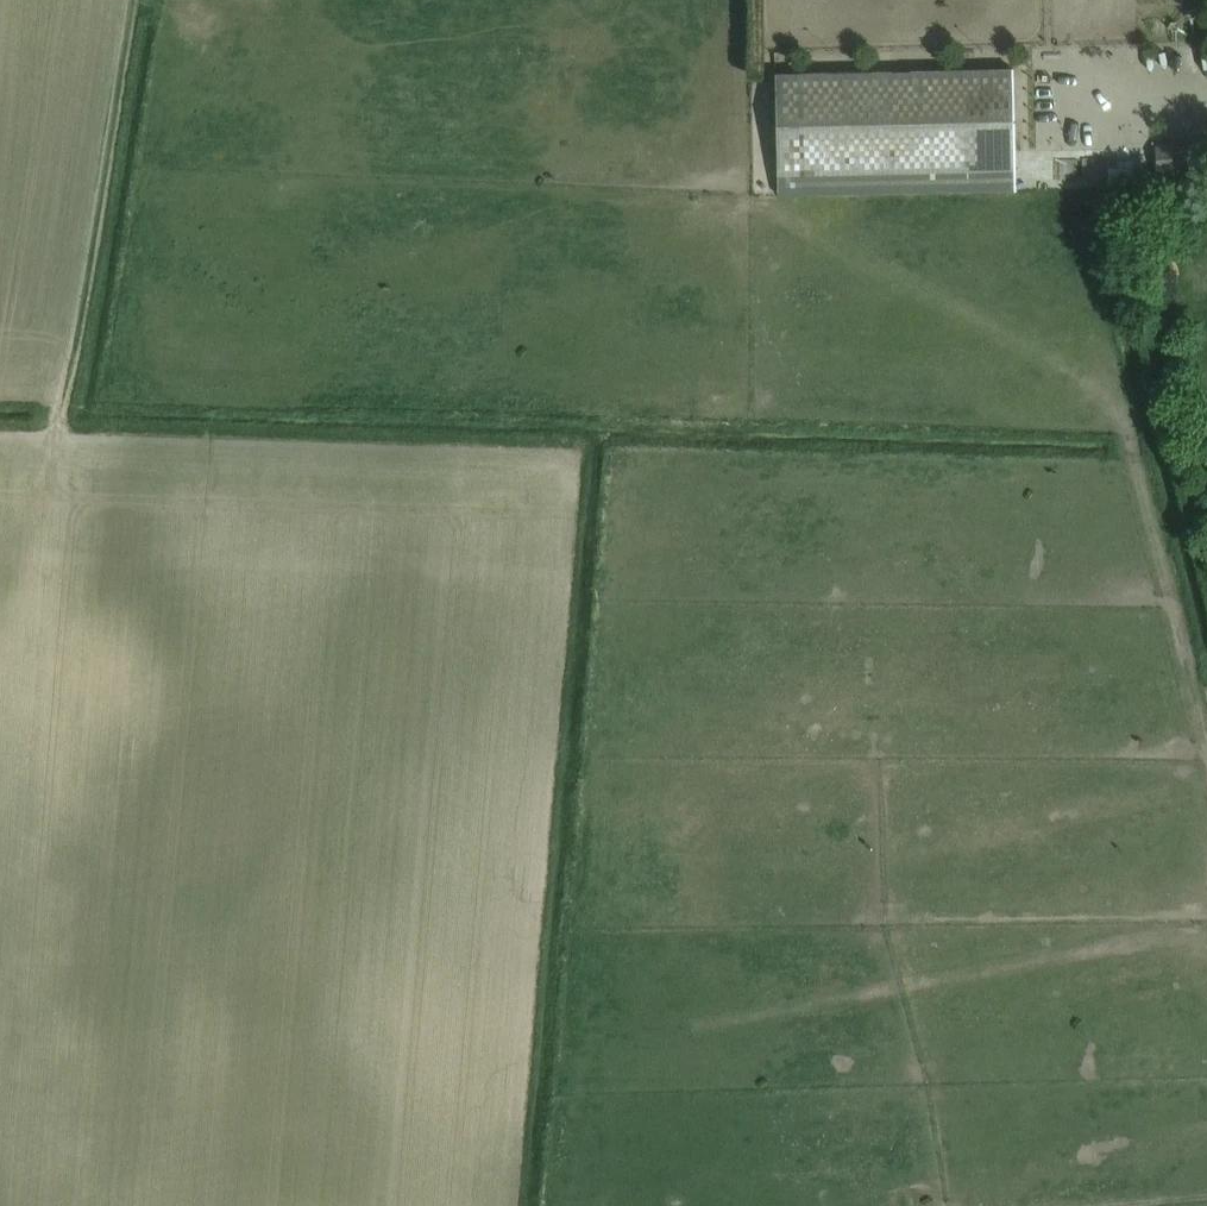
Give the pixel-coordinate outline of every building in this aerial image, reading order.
[(1012,68),(774,74),(776,176),(823,175),(823,195),(1014,191),(1012,68)] [(1155,146),(1156,174),(1206,172),(1206,143),(1155,146)] [(1095,191),(1095,169),(1061,169),(1061,191),(1095,191)]
